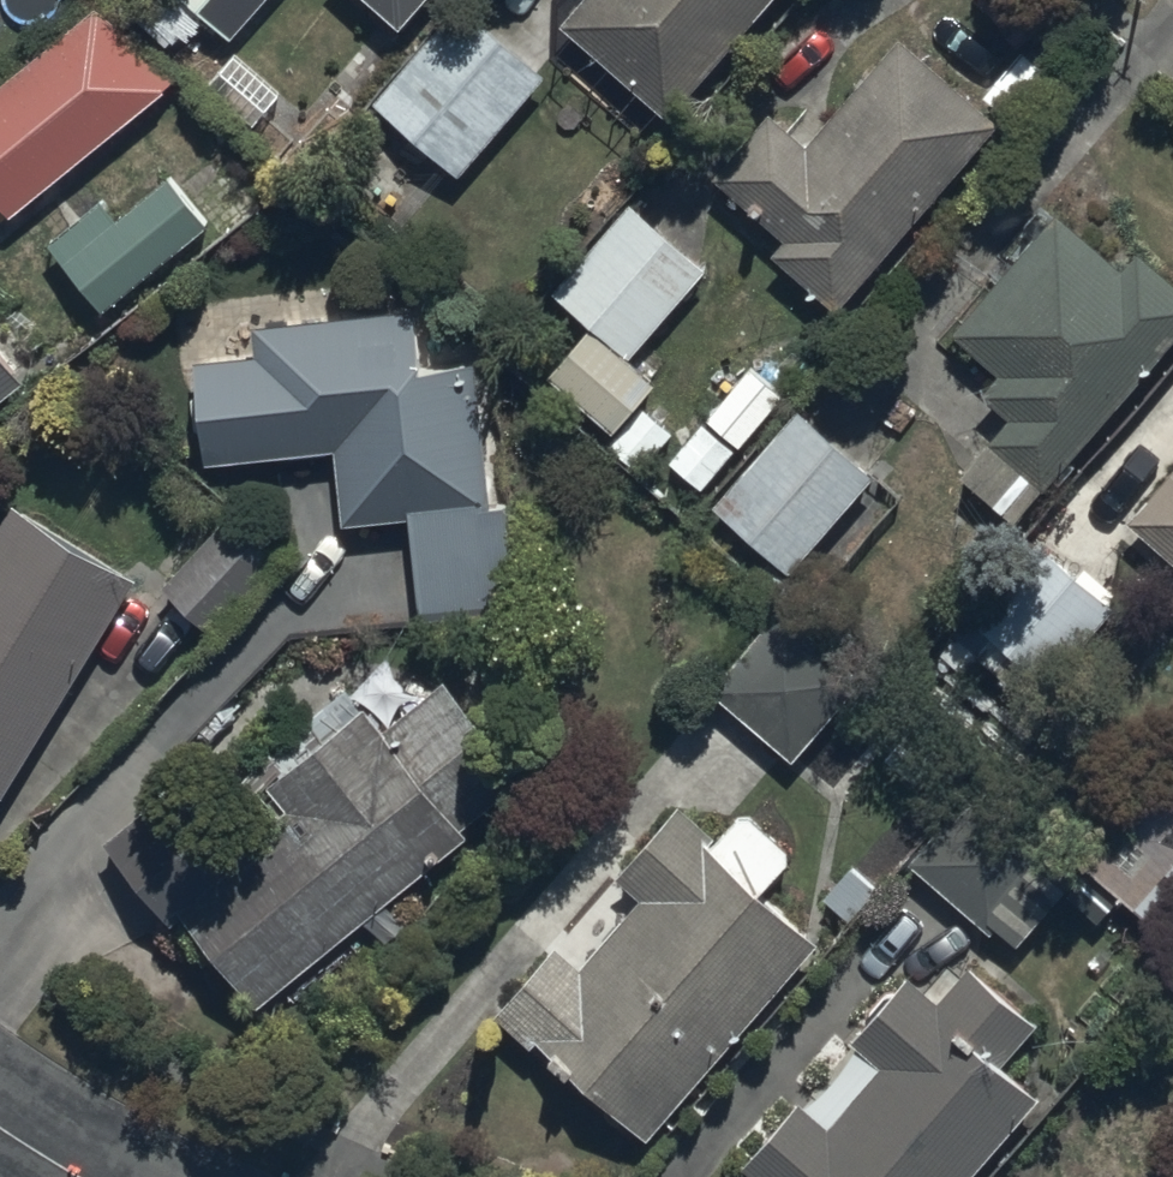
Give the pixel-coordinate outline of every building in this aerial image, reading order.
[(263,0),(186,0),(231,38),(263,0)] [(404,23),(425,0),(379,0),(404,23)] [(770,0),(585,0),(565,23),(672,114),(770,0)] [(464,174),(545,76),(459,4),(378,103),(464,174)] [(96,7),(0,86),(0,194),(16,214),(165,91),(96,7)] [(840,305),(999,120),(901,36),(812,139),(778,109),(722,174),(779,224),(774,230),(786,240),(776,251),(840,305)] [(105,310),(210,220),(170,173),(117,218),(103,201),(50,246),(105,310)] [(636,355),(707,268),(628,203),(554,293),(596,327),(554,378),(618,431),(662,376),(636,355)] [(1172,342),(1172,275),(1142,247),(1121,270),(1056,213),(953,329),(1006,373),(988,395),(1014,416),(994,440),(1051,487),(1172,342)] [(202,360),(212,461),(333,449),(340,521),(410,514),(421,622),(517,613),(506,505),(492,507),(477,361),(426,366),(420,309),(253,326),(256,355),(202,360)] [(29,378),(0,341),(0,401),(29,378)] [(789,572),(876,474),(803,409),(716,507),(789,572)] [(1131,522),(1172,557),(1172,472),(1131,522)] [(134,578),(12,505),(0,526),(0,792),(5,795),(134,578)] [(213,629),(278,558),(233,517),(168,588),(213,629)] [(1119,604),(1046,539),(944,653),(967,672),(980,658),(1031,703),(1119,604)] [(797,759),(864,675),(791,617),(724,701),(797,759)] [(467,822),(523,770),(449,678),(385,730),(349,687),(303,724),(319,744),(240,807),(206,764),(109,843),(170,919),(181,911),(258,1006),(475,831),(467,822)] [(1086,853),(1172,933),(1172,758),(1086,853)] [(985,779),(911,856),(993,935),(1001,927),(1018,944),(1085,876),(985,779)] [(798,854),(789,847),(747,808),(717,842),(679,806),(504,1008),(648,1135),(822,939),(765,889),(798,854)] [(744,1159),(762,1176),(972,1176),(1044,1098),(1004,1061),(1039,1022),(974,963),(941,999),(912,972),(744,1159)]
